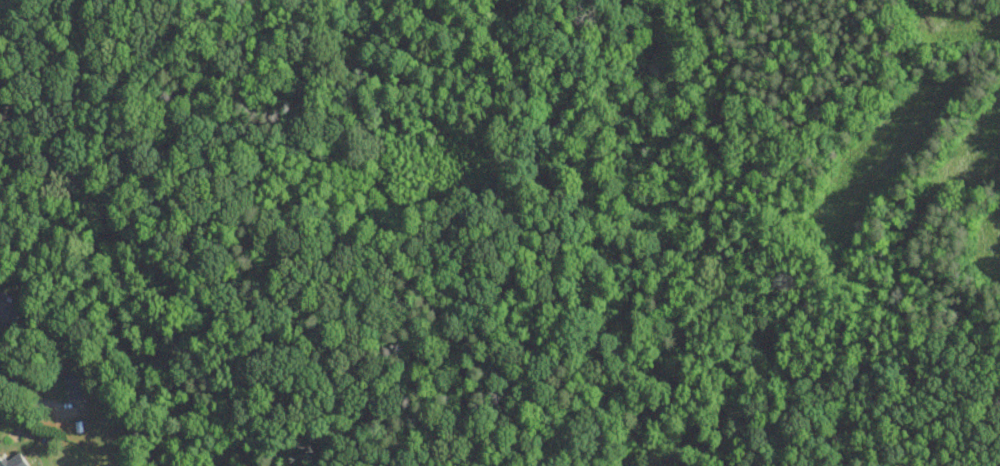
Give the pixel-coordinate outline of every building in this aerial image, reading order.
[(23,307),(0,297),(0,319),(14,325),(23,307)] [(18,449),(0,462),(0,465),(28,465),(29,465),(18,449)]
